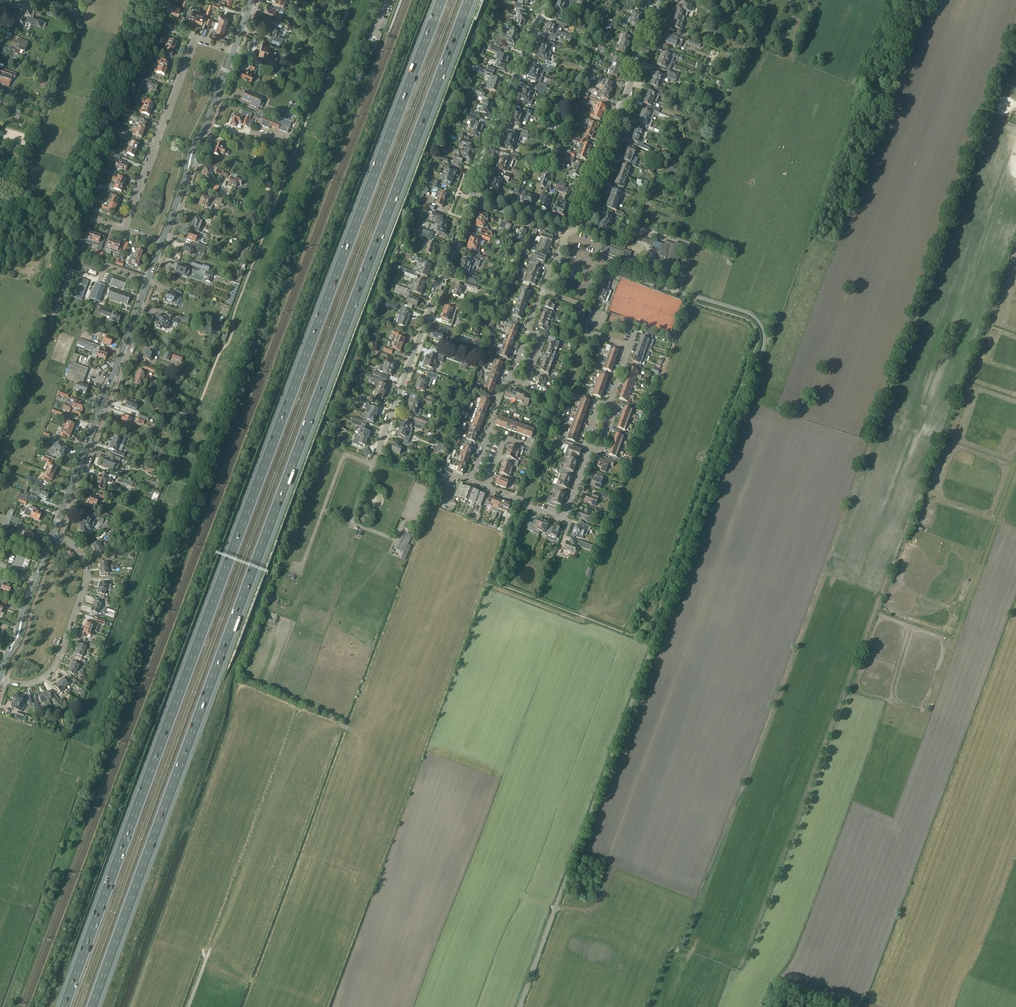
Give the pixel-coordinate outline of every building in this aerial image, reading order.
[(166,10),(172,12),(175,4),(175,2),(176,1),(173,0),(169,0),(168,3),(166,10)] [(280,0),(274,0),(272,4),(284,8),(285,6),(283,5),(284,2),(280,0)] [(557,5),(565,8),(568,10),(569,6),(570,7),(571,4),(575,6),(577,1),(575,0),(570,0),(569,3),(566,2),(566,1),(562,0),(562,1),(560,0),(559,0),(557,5)] [(514,3),(515,6),(518,7),(516,14),(527,18),(528,15),(526,15),(528,12),(526,11),(527,9),(522,7),(524,4),(522,3),(517,1),(515,1),(514,3)] [(629,1),(626,9),(632,11),(635,3),(629,1)] [(175,2),(175,4),(172,12),(178,14),(181,7),(177,6),(178,3),(175,2)] [(679,8),(677,14),(686,17),(688,13),(689,13),(690,13),(690,12),(692,13),(694,8),(692,7),(692,6),(692,5),(693,4),(685,2),(685,3),(684,3),(683,6),(680,5),(679,8)] [(278,10),(267,5),(265,11),(274,14),(275,12),(277,13),(278,10)] [(555,11),(560,13),(558,18),(565,20),(566,17),(563,16),(565,12),(564,11),(565,8),(557,5),(555,11)] [(17,21),(24,23),(25,21),(42,27),(44,20),(30,15),(33,8),(27,6),(24,15),(20,13),(17,21)] [(190,8),(186,17),(189,18),(188,18),(193,20),(194,19),(196,20),(199,12),(192,7),(192,9),(190,8)] [(632,14),(633,14),(632,17),(640,20),(642,14),(633,11),(632,14)] [(199,12),(196,20),(203,22),(205,16),(206,14),(204,14),(201,12),(199,12)] [(527,18),(516,14),(514,20),(524,24),(524,23),(525,23),(526,21),(525,20),(526,18),(526,19),(527,18)] [(675,21),(673,27),(682,30),(687,18),(686,17),(677,14),(674,21),(675,21)] [(228,18),(220,15),(218,22),(219,22),(226,25),(228,18)] [(628,16),(626,22),(628,22),(629,23),(637,26),(640,20),(632,17),(628,16)] [(269,23),(266,33),(271,35),(271,34),(274,35),(272,41),(279,44),(281,39),(277,37),(280,28),(281,28),(283,24),(273,20),(271,24),(269,23)] [(550,22),(548,28),(550,28),(553,28),(552,29),(556,30),(557,31),(559,26),(561,26),(563,22),(556,20),(555,24),(550,22)] [(226,25),(219,22),(217,29),(224,31),(226,25)] [(507,38),(509,38),(517,41),(518,37),(519,38),(520,35),(519,34),(518,35),(517,34),(518,31),(511,28),(509,34),(506,34),(504,33),(499,32),(498,34),(507,38)] [(548,28),(546,32),(550,34),(548,39),(556,41),(558,34),(565,36),(565,34),(559,32),(559,31),(557,31),(556,30),(552,29),(553,28),(550,28),(548,28)] [(622,34),(618,44),(620,45),(628,48),(630,43),(628,43),(630,37),(624,35),(622,34)] [(684,37),(678,35),(677,37),(672,35),(671,38),(668,37),(666,42),(673,45),(672,45),(675,47),(677,42),(682,44),(684,37)] [(162,38),(161,41),(166,43),(164,46),(167,47),(174,49),(176,43),(170,41),(171,40),(163,37),(162,38)] [(517,41),(509,38),(507,44),(514,47),(515,45),(516,45),(517,43),(517,42),(517,41)] [(689,38),(687,43),(700,47),(702,43),(689,38)] [(20,43),(14,41),(10,51),(18,54),(19,50),(25,52),(28,42),(22,40),(20,43)] [(506,47),(501,45),(502,43),(494,41),(490,41),(489,45),(492,46),(504,50),(506,47)] [(260,49),(259,54),(266,57),(266,56),(269,57),(268,60),(267,63),(275,66),(278,57),(271,55),(272,52),(269,51),(271,45),(262,42),(260,49)] [(539,47),(538,49),(547,52),(551,53),(554,45),(550,44),(549,46),(544,44),(541,43),(539,47)] [(618,51),(626,54),(628,48),(620,45),(618,51)] [(164,54),(171,56),(174,49),(167,47),(164,54)] [(547,52),(538,49),(539,49),(537,55),(543,57),(542,59),(547,61),(546,64),(556,67),(557,64),(549,62),(552,54),(553,54),(547,52)] [(499,53),(496,60),(497,60),(499,61),(500,61),(508,64),(510,58),(507,57),(507,55),(501,53),(499,52),(499,53)] [(663,55),(661,55),(660,59),(668,62),(671,56),(664,53),(663,55)] [(621,60),(615,58),(611,68),(619,71),(621,66),(619,66),(621,60)] [(667,71),(669,72),(668,75),(677,78),(679,75),(678,74),(677,75),(676,73),(669,70),(671,66),(670,64),(671,64),(668,62),(660,59),(657,65),(657,67),(662,69),(662,67),(666,69),(666,68),(667,71)] [(158,62),(160,63),(159,67),(166,69),(169,63),(159,60),(158,62)] [(497,60),(494,66),(506,70),(506,69),(507,69),(508,68),(507,67),(508,64),(500,61),(499,61),(497,60)] [(245,75),(241,74),(239,80),(243,82),(242,83),(246,84),(247,84),(250,85),(251,83),(253,84),(254,81),(252,80),(257,68),(259,69),(260,66),(253,64),(252,66),(250,69),(251,70),(249,75),(245,74),(245,75)] [(533,66),(531,71),(541,75),(542,76),(543,76),(544,72),(550,74),(551,70),(554,71),(556,67),(546,64),(545,67),(541,66),(540,69),(533,66)] [(10,71),(0,67),(0,83),(2,84),(9,87),(11,82),(12,82),(14,78),(15,78),(17,73),(10,71)] [(155,69),(154,71),(155,72),(164,75),(166,69),(159,67),(158,70),(156,69),(155,69)] [(609,74),(608,76),(614,78),(614,76),(617,77),(619,71),(611,68),(609,74)] [(485,76),(489,78),(487,83),(500,87),(502,84),(501,83),(502,81),(496,79),(497,77),(493,75),(494,72),(487,70),(485,76)] [(137,77),(135,81),(137,82),(139,78),(144,79),(141,85),(156,90),(158,84),(154,83),(154,81),(143,77),(144,73),(139,71),(137,77)] [(531,71),(529,77),(536,80),(535,82),(537,83),(537,82),(540,83),(542,76),(541,75),(531,71)] [(653,79),(664,83),(666,77),(655,73),(653,79)] [(295,82),(281,77),(280,80),(294,86),(294,84),(295,82)] [(651,85),(656,87),(654,90),(660,92),(661,89),(663,83),(663,84),(664,83),(653,79),(651,85)] [(604,80),(600,90),(603,91),(611,94),(612,89),(611,89),(613,83),(607,81),(604,80)] [(500,87),(487,83),(485,88),(498,93),(498,91),(499,91),(500,87)] [(534,89),(533,88),(527,86),(525,89),(524,88),(522,94),(534,98),(537,90),(540,91),(539,93),(544,95),(545,92),(549,93),(550,91),(546,90),(536,86),(535,89),(534,89)] [(597,97),(600,98),(600,97),(608,100),(611,94),(603,91),(600,90),(600,92),(599,92),(597,97)] [(653,93),(648,92),(646,98),(657,102),(659,96),(665,98),(666,95),(660,92),(654,90),(653,93)] [(483,103),(485,104),(484,107),(492,110),(493,108),(493,107),(494,104),(489,102),(489,103),(487,102),(488,99),(484,97),(485,95),(476,91),(475,95),(483,98),(483,99),(483,101),(483,103)] [(245,92),(242,100),(250,103),(248,108),(255,111),(255,113),(256,113),(260,115),(264,117),(266,112),(258,108),(259,107),(260,107),(261,107),(262,106),(262,105),(262,104),(262,103),(261,103),(263,103),(263,102),(264,102),(264,101),(264,100),(263,99),(262,99),(245,92)] [(534,98),(522,94),(520,100),(529,103),(529,104),(531,105),(534,98)] [(646,98),(644,104),(646,104),(645,107),(649,109),(659,113),(660,109),(655,108),(657,102),(646,98)] [(141,103),(143,104),(142,107),(151,110),(153,104),(148,102),(148,101),(143,99),(141,103)] [(596,111),(603,113),(604,114),(607,108),(595,103),(594,106),(597,107),(596,111)] [(576,104),(573,113),(574,113),(581,116),(582,112),(577,110),(579,105),(576,104)] [(479,111),(485,114),(489,116),(490,113),(491,112),(492,110),(484,107),(482,106),(481,109),(480,109),(479,111)] [(141,110),(140,113),(149,116),(151,110),(142,107),(141,110)] [(519,112),(516,111),(514,116),(527,121),(530,115),(532,116),(534,111),(532,110),(527,108),(525,114),(519,112)] [(643,111),(641,116),(652,121),(654,115),(658,117),(669,118),(669,117),(660,113),(659,113),(649,109),(647,112),(643,111)] [(233,119),(230,125),(237,127),(238,123),(243,125),(242,125),(247,127),(248,123),(252,124),(253,121),(250,119),(252,114),(242,111),(240,117),(234,115),(232,115),(231,118),(233,119)] [(595,114),(592,113),(590,116),(600,120),(603,113),(596,111),(595,114)] [(468,114),(466,118),(470,119),(473,120),(471,126),(468,125),(468,127),(470,128),(483,132),(485,127),(483,126),(484,125),(483,124),(482,126),(479,124),(477,123),(478,121),(476,121),(477,118),(472,116),(468,114)] [(512,122),(515,123),(515,124),(521,126),(522,123),(520,123),(522,119),(527,121),(514,116),(512,122)] [(641,116),(639,123),(643,124),(641,127),(660,134),(659,134),(662,135),(663,132),(659,131),(659,130),(654,128),(651,127),(653,121),(652,121),(641,116)] [(138,117),(134,127),(135,127),(137,128),(144,130),(145,127),(146,127),(147,125),(146,124),(146,123),(147,120),(146,120),(138,117)] [(260,125),(269,128),(270,126),(278,130),(281,124),(263,117),(260,125)] [(278,118),(277,122),(290,127),(292,122),(278,118)] [(582,133),(581,138),(588,140),(589,136),(592,137),(594,131),(596,132),(598,125),(593,123),(593,122),(585,119),(583,124),(589,126),(586,134),(582,133)] [(132,134),(135,135),(141,138),(141,137),(142,137),(143,134),(142,134),(144,130),(135,127),(132,134)] [(468,135),(473,137),(473,136),(480,138),(483,132),(468,127),(467,129),(469,130),(468,135)] [(636,129),(634,135),(642,138),(645,139),(646,139),(648,133),(658,137),(659,134),(660,134),(641,127),(640,130),(636,129)] [(511,131),(510,134),(507,140),(515,143),(517,140),(519,141),(521,136),(528,139),(529,135),(528,135),(519,131),(518,134),(511,131)] [(634,135),(632,141),(640,144),(638,147),(640,148),(646,150),(648,151),(650,147),(647,146),(643,145),(645,139),(642,138),(634,135)] [(573,136),(572,140),(581,144),(584,145),(584,144),(585,144),(586,141),(573,136)] [(229,144),(238,147),(240,142),(231,138),(229,144)] [(462,151),(465,152),(474,155),(475,155),(476,152),(475,152),(476,151),(473,150),(474,148),(473,148),(475,143),(462,138),(460,143),(464,145),(462,151)] [(505,146),(511,148),(514,150),(515,147),(514,146),(515,143),(507,140),(505,146)] [(128,144),(130,145),(129,148),(136,151),(138,145),(137,144),(137,143),(130,141),(128,144)] [(225,145),(218,142),(214,154),(219,156),(220,154),(224,155),(225,154),(228,155),(229,152),(226,151),(227,148),(224,147),(225,145)] [(581,144),(579,149),(580,149),(582,150),(590,153),(592,146),(585,144),(584,144),(584,145),(581,144)] [(627,152),(634,155),(635,154),(637,154),(638,150),(629,147),(627,152)] [(127,151),(124,150),(122,154),(127,156),(127,154),(134,157),(136,151),(129,148),(127,151)] [(561,149),(560,153),(562,153),(566,155),(575,158),(576,159),(576,157),(579,158),(579,157),(585,159),(588,153),(589,154),(590,153),(582,150),(580,149),(578,153),(576,152),(575,154),(568,151),(561,149)] [(460,156),(455,155),(453,160),(462,163),(463,158),(468,160),(467,161),(470,162),(470,161),(471,161),(473,155),(474,155),(465,152),(462,151),(460,156)] [(627,163),(626,163),(635,167),(638,159),(633,157),(634,155),(627,152),(624,160),(628,161),(627,163)] [(562,153),(560,157),(564,159),(573,162),(575,158),(566,155),(562,153)] [(509,163),(508,166),(512,168),(514,160),(518,162),(519,157),(513,155),(510,161),(507,159),(508,158),(504,156),(503,158),(501,157),(499,163),(507,166),(509,163)] [(88,170),(92,161),(86,158),(83,168),(88,170)] [(124,161),(117,158),(114,166),(126,171),(128,164),(124,163),(124,161)] [(507,166),(499,163),(497,168),(507,172),(508,169),(506,169),(507,166)] [(572,174),(571,176),(571,177),(575,179),(576,178),(577,175),(580,176),(582,171),(584,166),(576,163),(572,174)] [(632,168),(622,165),(618,174),(628,178),(632,168)] [(203,174),(210,177),(210,176),(211,177),(212,174),(211,174),(212,170),(205,167),(203,174)] [(687,173),(696,176),(698,170),(690,167),(687,173)] [(446,168),(445,170),(447,171),(445,175),(454,178),(454,175),(457,176),(458,177),(460,173),(458,172),(450,169),(446,168)] [(551,170),(547,168),(540,185),(545,187),(551,170)] [(628,178),(618,174),(615,184),(625,187),(628,178)] [(442,176),(440,180),(443,181),(442,184),(450,187),(451,184),(451,183),(452,183),(453,181),(452,181),(454,178),(445,175),(445,177),(442,176)] [(112,180),(116,181),(116,183),(123,186),(125,180),(114,176),(112,180)] [(236,178),(232,177),(230,181),(230,184),(237,186),(237,183),(242,185),(244,180),(236,177),(236,178)] [(503,181),(493,178),(491,183),(500,187),(501,184),(502,184),(503,181)] [(638,178),(638,179),(642,181),(640,184),(645,186),(645,184),(646,185),(647,185),(649,181),(646,181),(638,178)] [(636,185),(644,188),(644,187),(645,188),(646,185),(645,184),(645,186),(640,184),(642,181),(638,179),(636,185)] [(559,185),(557,189),(557,191),(563,193),(563,192),(565,187),(567,183),(560,181),(559,185)] [(115,185),(111,184),(109,188),(121,192),(123,186),(116,183),(115,185)] [(491,183),(489,190),(493,191),(493,190),(499,193),(501,187),(500,187),(491,183)] [(520,189),(518,194),(523,196),(522,201),(527,203),(530,195),(527,194),(527,193),(525,192),(526,192),(521,190),(522,189),(523,189),(523,187),(523,186),(521,185),(520,189)] [(624,193),(613,189),(609,198),(619,202),(621,197),(622,197),(624,194),(631,196),(632,193),(625,190),(624,193)] [(437,191),(435,197),(438,199),(445,201),(446,201),(447,198),(446,197),(447,195),(441,192),(437,191)] [(533,197),(530,195),(527,203),(533,205),(536,196),(534,196),(533,197)] [(112,197),(110,196),(107,203),(116,206),(117,202),(118,203),(119,200),(118,200),(119,199),(112,197)] [(216,201),(203,196),(200,205),(211,210),(213,204),(220,207),(222,200),(217,198),(216,201)] [(547,209),(551,198),(545,196),(541,207),(547,209)] [(435,197),(432,206),(435,207),(436,205),(443,207),(444,205),(446,202),(445,201),(438,199),(435,197)] [(606,207),(618,211),(616,214),(623,217),(624,213),(617,211),(618,207),(617,206),(619,202),(609,198),(606,207)] [(559,204),(556,203),(552,212),(559,215),(562,207),(563,204),(564,200),(561,199),(560,203),(559,204)] [(105,205),(103,209),(113,213),(114,212),(115,210),(115,209),(116,206),(107,203),(106,205),(105,205)] [(562,207),(559,215),(565,217),(568,210),(565,208),(566,205),(563,204),(562,207)] [(480,216),(479,216),(478,219),(487,223),(488,219),(489,220),(490,217),(484,215),(481,214),(480,216)] [(603,214),(601,222),(610,225),(612,221),(611,221),(612,217),(603,214)] [(194,220),(193,220),(192,223),(201,227),(203,223),(202,222),(202,220),(195,217),(194,220)] [(436,221),(435,224),(439,225),(448,229),(449,226),(448,225),(449,222),(449,221),(445,220),(444,220),(442,220),(439,218),(437,218),(436,221)] [(477,226),(476,229),(477,229),(482,231),(481,233),(492,237),(493,233),(490,231),(487,226),(486,226),(487,223),(478,219),(477,222),(477,223),(477,225),(477,226)] [(599,225),(600,225),(599,229),(607,233),(610,225),(601,222),(599,225)] [(191,227),(190,229),(199,233),(201,227),(192,223),(191,226),(191,227)] [(440,233),(442,234),(442,233),(445,234),(446,232),(447,231),(448,229),(439,225),(438,228),(435,227),(434,230),(440,232),(440,233)] [(519,234),(518,234),(516,238),(523,241),(527,231),(521,228),(519,234)] [(83,239),(76,237),(73,243),(81,246),(83,242),(91,245),(91,243),(92,241),(95,234),(88,231),(87,236),(85,235),(83,239)] [(554,236),(543,232),(541,238),(552,242),(554,236)] [(188,236),(187,240),(193,242),(191,245),(195,246),(205,250),(206,246),(199,244),(200,241),(199,240),(200,237),(189,233),(188,234),(187,235),(188,236)] [(55,234),(52,242),(57,244),(60,236),(55,234)] [(95,234),(92,241),(91,243),(94,244),(95,242),(99,243),(102,237),(101,237),(101,236),(95,234)] [(471,239),(470,242),(479,245),(481,239),(476,237),(476,238),(472,236),(471,239)] [(662,270),(665,271),(664,274),(672,277),(684,246),(675,242),(675,244),(666,241),(664,245),(653,241),(640,236),(638,241),(651,245),(650,249),(651,249),(647,259),(646,259),(643,267),(656,272),(659,266),(663,267),(662,270)] [(539,243),(550,247),(551,248),(552,246),(551,245),(552,242),(541,238),(539,243)] [(108,239),(105,247),(107,247),(106,249),(111,251),(115,241),(109,239),(109,240),(108,239)] [(100,241),(97,250),(95,256),(98,257),(103,242),(100,241)] [(115,241),(111,251),(112,251),(119,254),(121,248),(120,248),(121,244),(120,244),(120,243),(115,241)] [(437,244),(430,242),(426,252),(432,255),(435,248),(436,248),(437,244)] [(469,245),(468,248),(472,249),(471,249),(476,251),(475,253),(476,254),(475,257),(480,258),(487,261),(488,259),(484,257),(480,255),(481,252),(479,252),(481,246),(479,245),(470,242),(468,245),(469,245)] [(550,247),(539,243),(537,248),(549,253),(550,251),(549,251),(550,247)] [(184,246),(182,251),(191,254),(192,254),(194,254),(195,252),(194,251),(193,251),(193,249),(203,253),(205,250),(195,246),(191,245),(188,244),(187,247),(184,246)] [(549,253),(537,248),(535,254),(546,258),(548,255),(549,253)] [(130,256),(131,256),(131,255),(140,259),(141,255),(142,256),(143,253),(142,253),(143,252),(136,249),(135,254),(134,253),(131,252),(130,256)] [(417,264),(419,265),(418,267),(430,272),(432,266),(422,262),(423,259),(411,255),(410,254),(406,256),(408,260),(411,259),(418,261),(417,264)] [(531,258),(529,261),(532,262),(538,264),(539,262),(544,263),(546,258),(535,254),(534,257),(531,258)] [(131,256),(128,265),(130,265),(133,266),(134,265),(137,266),(138,265),(139,262),(140,259),(131,255),(131,256)] [(462,262),(461,265),(471,269),(473,270),(475,266),(478,267),(481,260),(479,259),(480,258),(475,257),(473,263),(464,259),(463,262),(462,262)] [(84,261),(82,266),(95,270),(96,265),(84,261)] [(193,261),(191,266),(209,272),(211,266),(203,263),(203,265),(193,261)] [(175,268),(175,270),(175,271),(175,273),(184,276),(187,277),(190,268),(182,265),(183,264),(178,262),(176,268),(175,268)] [(530,264),(528,270),(539,274),(540,275),(541,273),(540,272),(541,269),(537,267),(538,264),(532,262),(531,265),(530,264)] [(461,268),(459,271),(462,272),(461,273),(466,275),(468,276),(466,280),(467,280),(467,281),(476,285),(479,278),(472,275),(474,270),(473,270),(471,269),(461,265),(460,268),(461,268)] [(401,271),(405,273),(405,272),(413,275),(414,272),(401,267),(400,270),(402,271),(401,271)] [(416,270),(415,273),(427,277),(430,272),(418,267),(417,271),(416,270)] [(528,270),(526,275),(537,280),(538,280),(538,278),(539,274),(540,275),(539,274),(528,270)] [(204,276),(207,278),(206,281),(210,283),(213,275),(205,272),(204,276)] [(409,284),(412,285),(423,289),(425,283),(415,279),(414,279),(411,278),(413,275),(405,272),(405,273),(404,276),(410,278),(411,279),(409,284)] [(104,279),(112,281),(111,285),(123,289),(126,281),(106,273),(104,279)] [(661,280),(671,284),(674,278),(663,274),(661,280)] [(537,280),(526,275),(523,284),(529,286),(530,283),(536,285),(537,283),(536,283),(537,280),(538,280),(537,280)] [(78,278),(76,283),(87,287),(89,282),(78,278)] [(467,281),(465,285),(475,289),(477,290),(479,286),(476,285),(467,281)] [(100,302),(105,286),(96,283),(91,299),(100,302)] [(77,284),(73,296),(78,297),(82,286),(77,284)] [(455,288),(456,288),(453,294),(460,297),(462,294),(463,294),(464,291),(463,290),(464,287),(457,284),(455,288)] [(412,285),(411,288),(410,291),(421,295),(423,289),(412,285)] [(533,291),(523,288),(520,296),(530,299),(533,291)] [(107,297),(126,304),(129,296),(110,289),(107,297)] [(165,299),(165,300),(164,302),(172,305),(173,304),(177,306),(179,300),(178,300),(179,297),(180,297),(182,292),(181,291),(176,289),(175,292),(175,295),(168,292),(166,297),(165,297),(164,297),(164,298),(164,299),(165,299)] [(403,304),(402,306),(411,309),(413,305),(417,307),(419,300),(408,296),(409,294),(407,293),(395,289),(394,292),(404,295),(404,296),(407,298),(407,299),(409,300),(407,306),(403,304)] [(528,304),(530,299),(520,296),(519,299),(519,300),(528,304)] [(516,301),(518,302),(517,306),(526,309),(528,304),(519,300),(519,299),(517,299),(516,301)] [(545,308),(548,309),(547,312),(553,314),(554,311),(553,311),(555,305),(557,301),(554,300),(552,304),(547,302),(545,308)] [(387,301),(385,306),(396,310),(398,305),(387,301)] [(446,307),(444,312),(452,315),(454,316),(457,309),(459,310),(460,307),(464,309),(464,307),(457,304),(456,306),(454,305),(453,308),(448,306),(447,308),(446,307)] [(512,312),(515,312),(515,311),(524,314),(526,309),(517,306),(516,309),(513,309),(512,312)] [(101,308),(99,313),(108,316),(110,311),(101,308)] [(402,312),(403,312),(399,324),(406,327),(411,315),(408,314),(409,310),(403,308),(402,312)] [(515,311),(515,312),(512,319),(518,321),(519,318),(522,320),(524,314),(515,311)] [(444,312),(442,318),(449,321),(448,322),(447,325),(447,326),(451,327),(455,317),(454,316),(452,315),(444,312)] [(543,314),(541,319),(549,322),(552,323),(554,318),(552,317),(553,314),(547,312),(546,315),(543,314)] [(109,317),(107,322),(109,323),(113,324),(113,322),(114,322),(118,324),(118,323),(119,323),(120,321),(119,320),(121,317),(112,314),(111,313),(109,317)] [(161,328),(161,327),(166,329),(170,320),(172,321),(174,315),(168,313),(166,317),(167,317),(166,318),(159,316),(158,320),(159,321),(157,326),(157,327),(157,328),(158,328),(158,329),(159,329),(160,328),(161,328)] [(540,329),(542,329),(540,332),(546,334),(548,331),(547,331),(548,328),(547,327),(549,322),(541,319),(539,325),(541,326),(540,329)] [(506,327),(505,327),(507,328),(509,329),(509,330),(517,333),(519,328),(516,327),(517,325),(509,322),(508,326),(507,326),(506,327)] [(506,331),(508,332),(507,335),(515,338),(517,333),(509,330),(509,329),(507,328),(506,331)] [(225,329),(221,340),(225,342),(229,331),(225,329)] [(393,334),(394,334),(392,341),(403,345),(405,339),(398,337),(398,336),(399,333),(400,331),(394,329),(393,334)] [(436,332),(433,338),(438,340),(438,341),(441,342),(441,341),(442,342),(446,343),(449,335),(448,334),(449,331),(444,329),(442,333),(438,331),(438,332),(436,332)] [(102,336),(100,341),(110,345),(111,343),(112,343),(112,342),(112,341),(112,339),(105,336),(102,336),(103,334),(98,332),(98,335),(102,336)] [(241,356),(249,335),(245,333),(237,354),(241,356)] [(515,338),(507,335),(506,339),(505,340),(513,343),(515,338)] [(645,338),(642,337),(640,342),(652,346),(654,341),(648,339),(650,336),(646,335),(645,338)] [(503,341),(504,342),(503,345),(512,348),(513,343),(505,340),(506,339),(504,338),(503,341)] [(77,345),(85,347),(84,349),(93,352),(94,349),(95,350),(96,348),(97,348),(97,347),(98,345),(91,343),(79,339),(77,345)] [(553,344),(550,343),(548,349),(556,352),(558,346),(559,347),(560,343),(561,342),(554,339),(554,341),(553,344)] [(383,351),(386,352),(391,354),(392,354),(393,350),(393,349),(400,351),(403,345),(392,341),(389,349),(384,347),(383,351)] [(639,347),(650,351),(649,352),(652,353),(653,351),(650,350),(652,346),(640,342),(639,347)] [(503,345),(502,349),(501,350),(510,354),(512,348),(503,345)] [(149,353),(146,351),(143,358),(150,361),(153,354),(155,355),(157,348),(152,346),(149,353)] [(93,352),(91,356),(96,357),(97,356),(105,359),(108,352),(105,351),(105,350),(100,348),(97,347),(97,348),(96,348),(95,350),(94,349),(93,352)] [(639,347),(637,352),(648,356),(649,352),(650,351),(639,347)] [(374,353),(376,353),(376,354),(387,358),(388,355),(377,351),(377,350),(373,348),(372,351),(374,351),(374,353)] [(498,351),(496,355),(499,356),(508,359),(510,354),(501,350),(502,349),(500,348),(499,351),(498,351)] [(546,354),(549,355),(548,358),(554,361),(555,358),(554,357),(556,352),(548,349),(546,354)] [(183,356),(174,352),(171,360),(181,363),(183,356)] [(604,354),(608,355),(607,358),(615,361),(617,356),(605,352),(604,354)] [(643,360),(643,361),(643,360),(646,361),(648,356),(637,352),(635,357),(643,360)] [(425,364),(426,364),(426,366),(434,369),(436,363),(438,364),(439,361),(443,363),(446,355),(440,353),(438,356),(439,357),(438,358),(431,355),(431,357),(428,356),(425,364)] [(80,383),(81,383),(87,368),(75,364),(78,356),(73,354),(68,367),(65,374),(64,373),(62,378),(66,379),(75,383),(76,381),(77,381),(77,382),(80,383)] [(633,362),(637,363),(636,366),(641,368),(643,361),(643,360),(635,357),(633,362)] [(464,358),(461,365),(468,367),(470,362),(466,361),(467,359),(464,358)] [(544,360),(544,361),(542,366),(550,369),(552,363),(553,364),(554,361),(548,358),(547,361),(544,360)] [(601,361),(601,362),(613,367),(615,361),(607,358),(605,362),(601,361)] [(383,365),(394,369),(395,365),(393,364),(394,362),(386,359),(386,360),(387,361),(386,363),(384,362),(383,365)] [(495,361),(494,364),(493,366),(501,369),(503,364),(495,361)] [(600,364),(604,365),(603,369),(611,372),(613,367),(601,362),(600,364)] [(490,366),(493,367),(491,371),(500,374),(501,369),(493,366),(494,364),(492,363),(490,366)] [(382,365),(379,371),(388,375),(389,374),(392,375),(394,369),(383,365),(382,365)] [(136,378),(143,380),(146,382),(150,371),(155,373),(157,370),(146,366),(145,369),(146,369),(145,371),(143,370),(142,373),(138,371),(136,378)] [(540,371),(543,372),(541,375),(548,377),(549,374),(548,374),(550,369),(542,366),(540,371)] [(639,371),(631,368),(629,373),(641,378),(642,377),(638,375),(639,371)] [(491,371),(490,375),(489,376),(498,379),(500,374),(491,371)] [(428,372),(426,377),(429,378),(433,380),(436,380),(438,376),(428,372)] [(641,378),(629,373),(627,378),(635,381),(637,378),(641,380),(641,378)] [(487,377),(489,377),(488,381),(496,384),(498,379),(489,376),(490,375),(488,374),(487,377)] [(598,378),(594,377),(594,378),(606,383),(608,377),(600,374),(598,378)] [(536,383),(541,385),(540,388),(546,390),(547,387),(544,386),(546,380),(547,381),(548,377),(541,375),(540,378),(538,377),(536,383)] [(420,377),(418,382),(427,385),(431,386),(433,380),(429,378),(426,377),(425,377),(423,376),(422,378),(420,377)] [(134,384),(137,385),(136,388),(141,390),(142,387),(141,386),(143,380),(136,378),(134,384)] [(593,380),(597,381),(596,385),(605,388),(606,383),(594,378),(593,380)] [(635,381),(627,378),(625,384),(638,388),(638,387),(634,385),(635,381)] [(75,383),(78,384),(75,390),(86,393),(88,387),(80,384),(80,383),(77,382),(77,381),(76,381),(75,383)] [(488,381),(486,385),(486,386),(494,389),(496,384),(488,381)] [(374,389),(377,390),(385,393),(387,389),(385,388),(386,385),(376,382),(374,386),(375,386),(374,389)] [(416,388),(421,389),(420,390),(424,391),(427,385),(418,382),(416,388)] [(484,391),(483,394),(490,397),(491,394),(492,394),(494,389),(486,386),(486,385),(484,384),(483,387),(485,387),(484,391)] [(638,388),(625,384),(623,389),(632,392),(633,388),(637,390),(638,388)] [(595,388),(591,387),(590,388),(603,393),(605,388),(596,385),(595,388)] [(590,390),(594,391),(592,395),(601,398),(603,393),(590,388),(590,390)] [(632,392),(623,389),(621,394),(634,398),(634,397),(631,395),(632,392)] [(374,396),(379,398),(383,399),(385,393),(377,390),(374,396)] [(514,391),(514,392),(511,391),(510,392),(506,391),(504,397),(511,400),(512,399),(517,401),(520,393),(514,391)] [(522,403),(522,404),(528,406),(530,399),(527,398),(528,397),(525,396),(525,395),(520,393),(517,401),(522,403)] [(634,398),(621,394),(620,399),(628,402),(629,398),(633,400),(634,398)] [(489,398),(483,396),(480,404),(488,407),(490,402),(488,401),(489,398)] [(77,409),(77,410),(75,414),(80,415),(81,412),(84,405),(81,404),(82,402),(71,398),(68,405),(65,404),(63,410),(70,412),(71,409),(72,409),(73,408),(77,409)] [(128,399),(125,406),(136,410),(139,403),(134,401),(135,399),(132,398),(131,400),(128,399)] [(580,402),(576,401),(575,402),(588,407),(590,401),(581,398),(580,402)] [(413,402),(411,401),(409,405),(418,409),(420,402),(414,399),(413,402)] [(575,404),(579,405),(578,409),(586,412),(588,407),(575,402),(575,404)] [(478,409),(486,412),(488,407),(480,404),(478,409)] [(409,405),(407,411),(412,413),(412,414),(415,415),(419,416),(421,410),(418,409),(409,405)] [(379,409),(372,407),(370,414),(376,416),(379,409)] [(634,410),(625,407),(623,413),(636,417),(636,416),(632,414),(634,410)] [(476,414),(485,417),(486,412),(478,409),(476,414)] [(576,412),(572,411),(572,412),(584,417),(586,412),(578,409),(576,412)] [(571,414),(575,416),(574,419),(582,422),(584,417),(572,412),(571,414)] [(367,413),(364,421),(367,423),(373,425),(374,424),(376,416),(370,414),(367,413)] [(636,417),(623,413),(621,418),(630,421),(631,417),(635,419),(636,417)] [(474,419),(483,422),(485,417),(476,414),(474,419)] [(120,419),(123,420),(120,427),(128,430),(132,419),(125,416),(122,415),(120,419)] [(494,422),(497,423),(496,425),(501,427),(504,419),(496,416),(494,422)] [(630,421),(621,418),(620,423),(632,427),(633,426),(629,424),(630,421)] [(67,423),(65,428),(72,430),(74,425),(71,423),(71,421),(66,419),(65,422),(67,423)] [(472,424),(481,427),(483,422),(474,419),(472,424)] [(504,419),(501,427),(506,429),(509,420),(504,419)] [(573,423),(568,421),(568,423),(580,427),(582,422),(574,419),(573,423)] [(509,420),(506,429),(511,431),(514,422),(509,420)] [(401,429),(410,432),(411,433),(414,427),(423,431),(424,426),(420,425),(420,424),(414,421),(413,423),(410,422),(409,425),(403,423),(401,429)] [(514,422),(511,431),(516,433),(520,424),(514,422)] [(567,424),(572,426),(570,429),(579,432),(580,427),(568,423),(567,424)] [(618,428),(619,429),(626,431),(627,427),(631,429),(632,427),(620,423),(618,428)] [(470,429),(479,432),(481,427),(472,424),(470,429)] [(520,424),(516,433),(521,435),(525,426),(520,424)] [(535,430),(530,428),(526,437),(532,439),(533,434),(536,435),(540,425),(537,424),(535,430)] [(525,426),(521,435),(526,437),(530,428),(525,426)] [(63,427),(61,432),(60,435),(65,437),(66,435),(70,436),(72,430),(65,428),(63,427)] [(361,429),(359,436),(368,439),(371,432),(361,429)] [(401,429),(398,434),(405,437),(404,439),(408,441),(412,433),(411,433),(410,432),(401,429)] [(468,434),(477,438),(479,432),(470,429),(468,434)] [(569,433),(565,431),(564,433),(577,437),(579,432),(570,429),(569,433)] [(617,434),(615,439),(627,444),(628,442),(624,441),(625,437),(624,437),(625,434),(617,432),(617,434)] [(564,433),(564,434),(568,436),(567,440),(566,442),(573,445),(574,442),(575,443),(577,437),(564,433)] [(112,441),(119,444),(123,446),(126,439),(127,436),(122,434),(121,437),(117,435),(116,437),(114,437),(112,441)] [(477,438),(468,434),(465,442),(471,444),(472,442),(475,443),(477,438)] [(354,439),(356,439),(354,444),(362,447),(363,445),(366,446),(368,439),(359,436),(356,435),(354,439)] [(55,444),(53,449),(65,454),(66,451),(65,450),(66,448),(59,445),(60,442),(52,439),(50,442),(55,444)] [(627,444),(615,439),(613,445),(621,448),(622,444),(627,445),(627,444)] [(112,453),(115,454),(120,456),(123,457),(125,453),(121,452),(123,446),(119,444),(112,441),(109,450),(113,451),(112,453)] [(471,446),(465,443),(462,451),(471,455),(473,449),(470,448),(471,446)] [(513,447),(510,446),(508,451),(519,455),(521,450),(523,451),(525,448),(514,444),(513,447)] [(402,448),(394,445),(392,451),(400,455),(402,451),(404,452),(405,449),(402,448)] [(582,450),(569,445),(565,454),(576,458),(577,455),(580,456),(582,450)] [(621,448),(613,445),(611,450),(623,454),(624,453),(620,451),(621,448)] [(45,456),(54,459),(55,456),(62,459),(63,456),(64,457),(65,454),(53,449),(50,448),(48,453),(46,453),(45,456)] [(622,460),(621,460),(621,459),(617,458),(619,454),(623,456),(623,454),(611,450),(609,455),(612,456),(611,459),(621,463),(622,460)] [(460,456),(469,460),(471,455),(462,451),(460,456)] [(506,457),(509,458),(508,461),(518,465),(519,462),(517,461),(519,455),(508,451),(506,457)] [(106,458),(103,465),(113,469),(116,461),(115,461),(116,460),(120,462),(121,457),(112,454),(110,460),(106,458)] [(564,457),(567,458),(565,463),(576,467),(578,461),(575,461),(576,458),(565,454),(564,457)] [(458,461),(467,465),(469,460),(460,456),(458,461)] [(598,467),(601,468),(600,470),(606,472),(608,465),(613,467),(615,462),(609,460),(608,463),(600,460),(598,467)] [(456,466),(465,470),(467,465),(458,461),(456,466)] [(507,463),(504,463),(502,468),(513,472),(515,466),(517,467),(518,465),(508,461),(507,463)] [(49,466),(47,472),(53,475),(56,469),(52,468),(53,465),(48,463),(47,465),(49,466)] [(563,469),(560,468),(559,470),(570,474),(571,472),(574,472),(576,467),(565,463),(563,469)] [(454,466),(452,471),(463,475),(465,470),(456,466),(454,466)] [(500,474),(502,475),(501,477),(512,481),(513,478),(511,478),(513,472),(502,468),(500,474)] [(558,473),(561,474),(559,480),(569,484),(571,478),(569,477),(570,474),(559,470),(558,473)] [(29,481),(39,484),(41,484),(42,480),(47,482),(48,479),(51,480),(53,475),(47,472),(44,478),(42,477),(41,479),(39,478),(38,480),(30,477),(29,481)] [(99,475),(97,480),(106,484),(107,484),(111,486),(111,484),(112,484),(114,479),(115,479),(116,477),(103,472),(101,476),(99,475)] [(596,479),(593,478),(591,485),(600,489),(604,477),(598,474),(596,479)] [(500,480),(498,479),(496,485),(506,489),(508,483),(511,484),(512,481),(501,477),(500,480)] [(554,484),(553,487),(564,491),(565,488),(567,489),(569,484),(559,480),(556,479),(554,484)] [(97,480),(98,481),(96,487),(105,490),(107,484),(106,484),(97,480)] [(478,511),(476,510),(475,512),(480,514),(482,507),(481,506),(485,495),(460,486),(455,497),(454,496),(451,503),(456,505),(456,503),(454,502),(456,497),(480,506),(478,511)] [(555,491),(553,496),(563,500),(565,495),(563,494),(564,491),(553,487),(552,490),(555,491)] [(35,496),(31,495),(30,495),(28,500),(36,503),(38,498),(39,497),(46,500),(47,499),(48,499),(49,497),(48,496),(49,493),(38,489),(35,496)] [(593,496),(587,494),(584,502),(596,506),(599,495),(594,493),(593,496)] [(547,500),(548,501),(547,504),(558,508),(559,505),(561,506),(563,500),(553,496),(549,495),(547,500)] [(95,498),(91,496),(89,503),(92,505),(93,503),(96,505),(97,503),(99,504),(100,501),(98,500),(99,499),(95,497),(95,498)] [(487,499),(484,505),(488,506),(487,507),(488,509),(490,509),(491,509),(492,508),(496,499),(490,497),(489,500),(487,499)] [(496,512),(495,512),(496,513),(501,501),(496,499),(492,508),(491,511),(496,512)] [(495,512),(494,515),(496,516),(497,513),(501,514),(502,511),(503,512),(506,503),(501,501),(496,513),(495,512)] [(511,505),(506,503),(503,512),(510,514),(511,511),(509,511),(511,505)] [(30,517),(39,520),(39,519),(40,520),(41,517),(40,517),(41,514),(36,512),(37,509),(30,506),(28,509),(26,508),(24,514),(30,517)] [(10,509),(3,528),(7,530),(7,529),(10,521),(12,516),(14,511),(13,510),(14,509),(10,508),(10,509)] [(581,511),(579,518),(589,522),(591,523),(594,516),(591,515),(590,514),(592,510),(586,508),(584,512),(581,511)] [(83,517),(80,526),(81,526),(80,530),(85,532),(86,529),(91,531),(93,527),(94,527),(97,519),(85,514),(84,518),(83,517)] [(12,516),(10,521),(21,525),(22,520),(13,517),(12,516)] [(526,530),(533,532),(533,533),(538,535),(539,531),(540,532),(544,521),(538,519),(537,521),(534,520),(533,524),(529,522),(526,530)] [(540,532),(545,534),(544,536),(547,537),(551,527),(549,526),(549,523),(544,521),(540,532)] [(575,529),(573,535),(582,538),(585,531),(587,532),(588,531),(590,527),(580,523),(579,526),(576,525),(575,529)] [(548,537),(547,539),(553,541),(553,539),(555,540),(556,538),(557,538),(561,527),(555,525),(554,528),(551,527),(547,537),(548,537)] [(8,529),(4,539),(10,541),(14,531),(8,529)] [(22,530),(20,537),(31,541),(31,540),(32,540),(33,538),(32,537),(34,534),(25,531),(22,530)] [(402,533),(398,541),(407,545),(407,544),(411,537),(412,535),(408,534),(404,532),(402,531),(402,533)] [(565,549),(568,550),(567,551),(575,554),(578,546),(577,546),(579,541),(572,538),(571,541),(571,542),(570,543),(567,542),(565,549)] [(398,541),(394,549),(404,553),(403,555),(401,558),(405,560),(411,548),(411,547),(409,545),(407,545),(398,541)] [(579,541),(577,544),(580,545),(580,547),(587,549),(589,545),(579,541)] [(96,542),(92,545),(95,551),(102,547),(99,542),(97,543),(96,542)] [(102,547),(95,551),(97,556),(98,556),(102,554),(101,554),(105,552),(102,547)] [(108,568),(100,569),(101,575),(101,576),(106,575),(106,574),(108,574),(108,571),(115,570),(115,567),(111,568),(108,568)] [(0,581),(0,590),(2,591),(10,594),(10,593),(10,592),(11,592),(11,591),(11,590),(12,587),(8,585),(9,581),(1,578),(0,581)] [(100,583),(99,588),(106,590),(107,590),(109,591),(113,592),(114,589),(111,588),(112,585),(105,583),(101,582),(100,583)] [(95,600),(95,601),(93,606),(100,609),(102,604),(99,603),(99,602),(95,600)] [(91,613),(95,614),(95,613),(98,614),(100,609),(93,606),(91,612),(91,613)] [(85,628),(94,631),(96,632),(99,624),(92,622),(88,620),(85,628)] [(85,628),(82,636),(86,637),(87,636),(87,635),(91,636),(91,633),(92,634),(93,634),(94,631),(85,628)] [(79,644),(77,649),(84,652),(87,653),(88,650),(86,649),(87,647),(84,645),(84,644),(80,643),(79,644)] [(73,661),(72,662),(70,667),(77,671),(80,665),(77,664),(77,663),(73,661)] [(67,673),(71,675),(72,674),(75,676),(77,671),(70,667),(68,672),(67,673)] [(64,678),(63,679),(59,683),(65,689),(69,685),(66,682),(67,682),(64,678)] [(54,688),(58,691),(58,690),(61,693),(65,689),(59,683),(55,687),(54,688)] [(49,691),(43,694),(47,701),(46,701),(47,704),(48,704),(50,703),(49,700),(52,699),(50,696),(51,695),(49,691),(49,692),(49,691)] [(16,693),(13,701),(15,702),(21,704),(24,696),(16,693)] [(43,694),(37,697),(39,701),(42,707),(45,705),(47,708),(46,708),(47,711),(50,710),(49,707),(48,704),(47,704),(46,701),(47,701),(43,694)] [(15,702),(13,708),(22,712),(25,705),(21,704),(15,702)] [(18,712),(15,719),(22,721),(23,718),(25,714),(18,712)]
